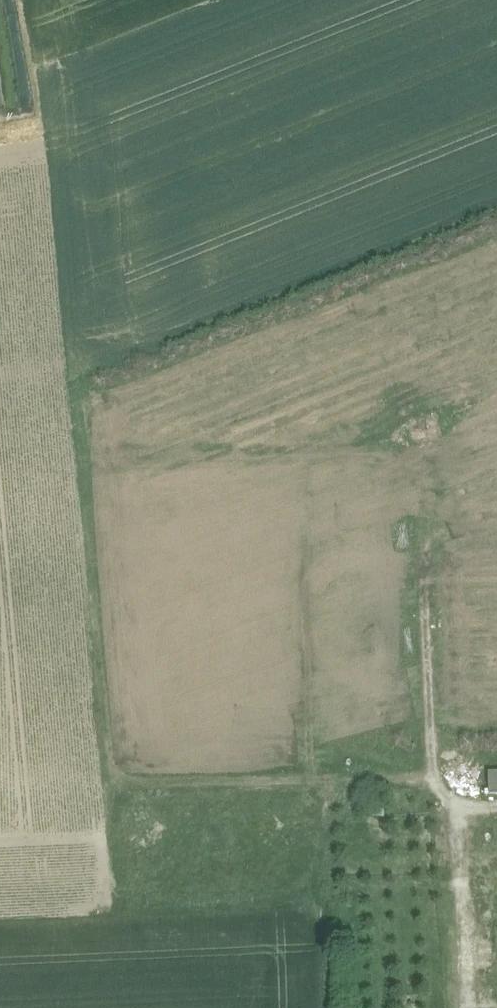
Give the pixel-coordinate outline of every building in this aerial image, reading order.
[(488,773),(489,795),(496,794),(496,772),(488,773)]
